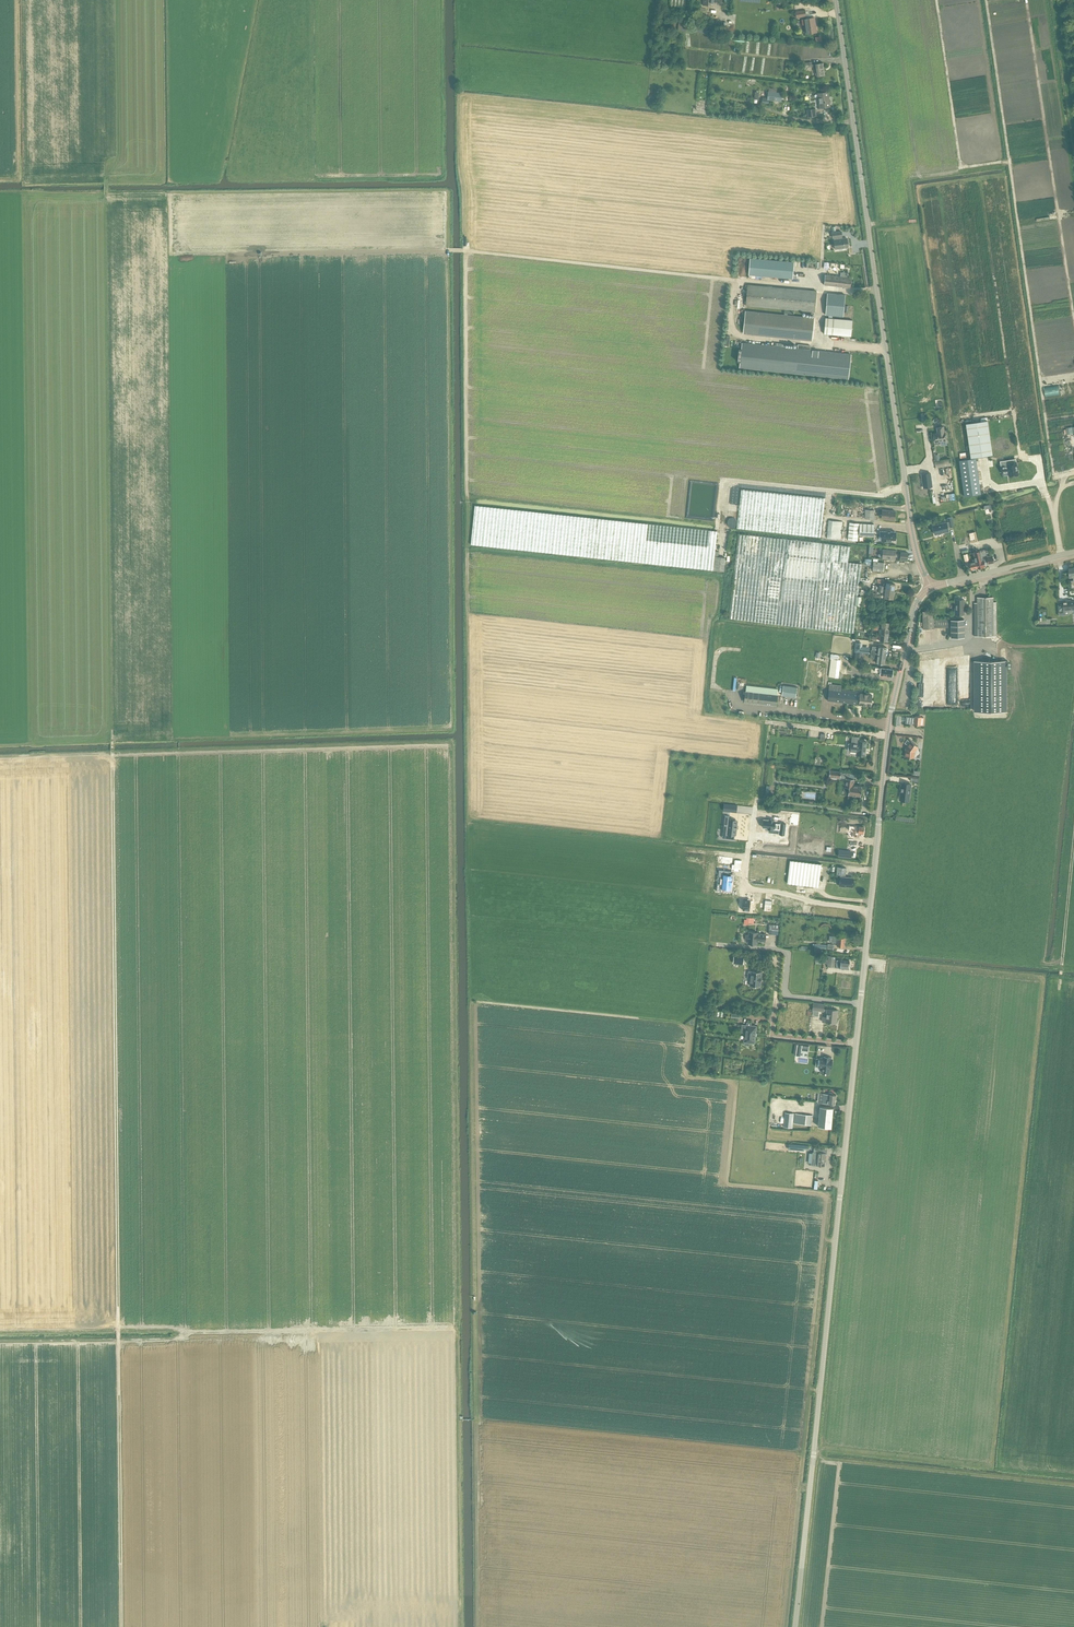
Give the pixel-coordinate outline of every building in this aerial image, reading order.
[(690,13),(691,0),(670,0),(669,12),(690,13)] [(796,12),(796,18),(803,17),(806,34),(817,33),(814,18),(806,19),(805,10),(796,12)] [(815,65),(817,77),(825,76),(823,63),(815,65)] [(766,91),(766,94),(768,95),(767,100),(781,101),(782,93),(777,92),(768,91),(766,91)] [(818,93),(820,109),(830,107),(828,92),(818,93)] [(806,110),(808,117),(816,116),(815,109),(806,110)] [(841,231),(832,232),(832,238),(834,237),(834,240),(834,245),(837,244),(837,249),(839,249),(839,250),(843,250),(842,248),(848,247),(848,246),(849,246),(848,244),(848,243),(847,238),(841,239),(841,236),(842,236),(841,231)] [(794,261),(749,257),(748,275),(793,279),(794,261)] [(847,277),(847,273),(841,272),(840,276),(825,275),(824,285),(850,287),(851,277),(847,277)] [(816,291),(777,287),(748,285),(746,305),(815,311),(816,291)] [(825,315),(843,316),(845,294),(827,293),(825,315)] [(814,318),(745,311),(743,333),(811,340),(814,318)] [(824,334),(851,336),(852,320),(825,318),(824,334)] [(801,345),(800,349),(797,349),(742,343),(741,349),(738,348),(737,361),(740,362),(739,367),(848,379),(851,354),(810,350),(810,346),(801,345)] [(987,420),(966,424),(970,457),(992,454),(987,420)] [(937,433),(933,434),(934,442),(938,441),(946,440),(945,432),(944,432),(943,426),(936,427),(937,433)] [(1002,443),(994,445),(995,455),(999,455),(998,454),(1000,453),(1001,456),(1014,454),(1013,446),(1000,448),(1000,447),(1002,447),(1002,443)] [(964,496),(981,494),(975,458),(959,460),(964,496)] [(933,462),(934,469),(951,467),(950,459),(933,462)] [(1015,459),(1000,461),(1002,473),(1008,472),(1009,476),(1018,474),(1015,459)] [(930,473),(921,474),(923,488),(932,486),(930,473)] [(737,529),(820,537),(825,498),(741,489),(737,529)] [(475,505),(471,544),(713,570),(714,557),(715,554),(717,531),(475,505)] [(865,519),(874,519),(874,510),(865,509),(865,519)] [(882,510),(881,519),(894,520),(895,511),(882,510)] [(827,538),(841,539),(842,521),(828,520),(827,538)] [(847,540),(857,541),(859,523),(849,522),(847,540)] [(946,523),(932,526),(935,535),(948,531),(947,527),(949,527),(948,522),(946,523)] [(860,524),(859,535),(870,535),(873,535),(874,528),(874,524),(860,524)] [(879,540),(881,541),(891,542),(891,539),(896,539),(896,531),(882,530),(882,531),(879,531),(879,540)] [(975,532),(969,533),(971,543),(977,541),(975,532)] [(729,619),(854,633),(857,605),(854,605),(855,596),(858,596),(861,563),(848,562),(850,546),(738,534),(729,619)] [(882,558),(895,559),(895,550),(883,549),(882,558)] [(975,559),(977,568),(977,569),(984,567),(984,566),(985,566),(984,559),(982,560),(981,556),(981,555),(980,550),(979,550),(973,552),(975,559)] [(714,557),(713,570),(723,571),(725,558),(716,557),(714,557)] [(872,570),(883,571),(884,562),(873,561),(872,570)] [(879,586),(878,589),(894,591),(895,584),(886,583),(885,589),(883,589),(883,587),(879,586)] [(894,591),(878,589),(878,591),(878,592),(883,592),(883,591),(885,591),(884,597),(893,598),(894,591)] [(977,603),(974,603),(974,637),(996,636),(996,602),(993,602),(993,597),(977,597),(977,603)] [(955,599),(955,614),(964,614),(964,599),(955,599)] [(1059,613),(1064,613),(1064,610),(1073,609),(1073,600),(1070,601),(1070,599),(1070,601),(1063,601),(1063,605),(1058,605),(1059,613)] [(934,611),(923,611),(923,629),(934,629),(934,627),(951,627),(951,637),(964,637),(964,620),(934,620),(934,611)] [(857,642),(856,651),(868,652),(868,649),(859,648),(860,642),(857,642)] [(871,650),(871,654),(885,656),(887,647),(878,646),(878,651),(871,650)] [(855,652),(854,663),(862,664),(863,653),(855,652)] [(885,656),(871,654),(870,658),(877,659),(876,663),(884,664),(885,656)] [(829,676),(829,677),(838,678),(841,678),(842,674),(839,673),(840,660),(838,660),(833,659),(833,662),(830,661),(829,676)] [(1001,661),(974,661),(974,683),(974,711),(1006,711),(1006,661),(1001,661)] [(880,672),(880,675),(892,676),(893,669),(875,667),(875,671),(880,672)] [(828,701),(870,706),(870,705),(872,704),(872,702),(871,701),(872,695),(841,691),(841,686),(831,685),(832,682),(829,682),(828,684),(829,684),(828,701)] [(777,695),(777,688),(777,689),(746,685),(745,691),(744,702),(776,706),(777,695)] [(781,696),(795,698),(797,688),(783,686),(781,696)] [(906,717),(905,723),(914,724),(914,725),(920,725),(923,725),(924,717),(921,717),(920,717),(915,716),(915,717),(906,717)] [(859,737),(852,737),(851,743),(851,744),(848,743),(847,751),(857,752),(857,755),(865,756),(866,742),(858,741),(859,737)] [(905,757),(914,758),(914,757),(914,755),(919,756),(920,749),(917,747),(918,746),(910,741),(905,748),(905,757)] [(827,771),(827,776),(829,776),(840,778),(840,777),(846,778),(845,787),(844,788),(843,792),(844,792),(848,793),(848,794),(860,796),(861,788),(861,786),(853,785),(854,779),(849,778),(850,773),(841,772),(829,770),(829,771),(827,771)] [(901,783),(900,797),(909,798),(911,784),(901,783)] [(725,815),(723,830),(727,830),(726,838),(734,839),(734,835),(735,835),(736,829),(736,827),(737,827),(737,826),(736,826),(737,821),(729,820),(729,819),(729,816),(725,815)] [(763,819),(762,827),(768,828),(767,829),(768,829),(780,830),(779,833),(779,834),(785,835),(786,824),(780,823),(780,824),(775,823),(775,821),(774,820),(769,819),(768,820),(763,819)] [(849,825),(848,836),(857,837),(858,833),(863,833),(863,830),(864,830),(864,828),(864,827),(849,825)] [(490,836),(490,834),(490,833),(489,831),(489,829),(488,828),(486,827),(485,826),(482,826),(481,826),(479,826),(477,827),(476,828),(475,829),(474,831),(473,832),(473,834),(473,835),(474,837),(474,838),(475,840),(477,841),(478,842),(480,842),(482,842),(483,842),(485,842),(486,841),(488,840),(488,839),(489,837),(490,836)] [(755,866),(754,874),(766,875),(766,867),(766,865),(767,866),(767,860),(759,859),(758,865),(759,865),(759,867),(758,866),(755,866)] [(821,864),(790,861),(787,884),(818,887),(821,864)] [(836,874),(845,875),(846,868),(837,867),(836,874)] [(717,883),(716,891),(726,892),(726,888),(730,889),(731,883),(732,881),(731,881),(732,875),(730,875),(731,871),(719,869),(718,877),(722,877),(722,883),(717,883)] [(840,876),(839,885),(852,887),(853,878),(840,876)] [(756,944),(757,941),(765,942),(766,934),(757,933),(757,932),(749,932),(748,935),(746,935),(745,940),(748,940),(747,943),(756,944)] [(833,936),(832,942),(837,942),(836,945),(844,946),(845,937),(833,936)] [(827,966),(848,969),(849,961),(834,959),(835,956),(824,955),(823,963),(827,964),(827,966)] [(750,978),(750,985),(761,986),(762,972),(748,971),(748,977),(750,978)] [(809,1002),(809,1009),(818,1010),(819,1008),(828,1009),(827,1013),(826,1013),(826,1017),(823,1017),(822,1022),(826,1022),(825,1027),(827,1027),(827,1029),(832,1029),(832,1028),(834,1028),(834,1019),(836,1019),(836,1014),(831,1014),(832,1010),(833,1010),(833,1005),(809,1002)] [(746,1025),(742,1024),(741,1032),(745,1032),(744,1041),(744,1042),(745,1042),(744,1045),(749,1045),(749,1042),(754,1043),(755,1042),(754,1042),(756,1026),(751,1025),(751,1023),(747,1022),(746,1025)] [(820,1058),(819,1067),(822,1067),(822,1073),(829,1073),(829,1068),(831,1068),(832,1059),(830,1059),(830,1057),(823,1057),(823,1058),(820,1058)] [(832,1094),(832,1093),(828,1092),(828,1094),(823,1094),(822,1103),(835,1104),(836,1095),(832,1094)] [(818,1126),(831,1128),(833,1108),(819,1107),(818,1126)] [(783,1127),(792,1128),(794,1114),(785,1113),(783,1127)] [(794,1123),(811,1125),(812,1116),(795,1114),(794,1123)] [(813,1152),(812,1164),(816,1165),(825,1166),(826,1153),(821,1152),(822,1149),(814,1148),(813,1152)]
